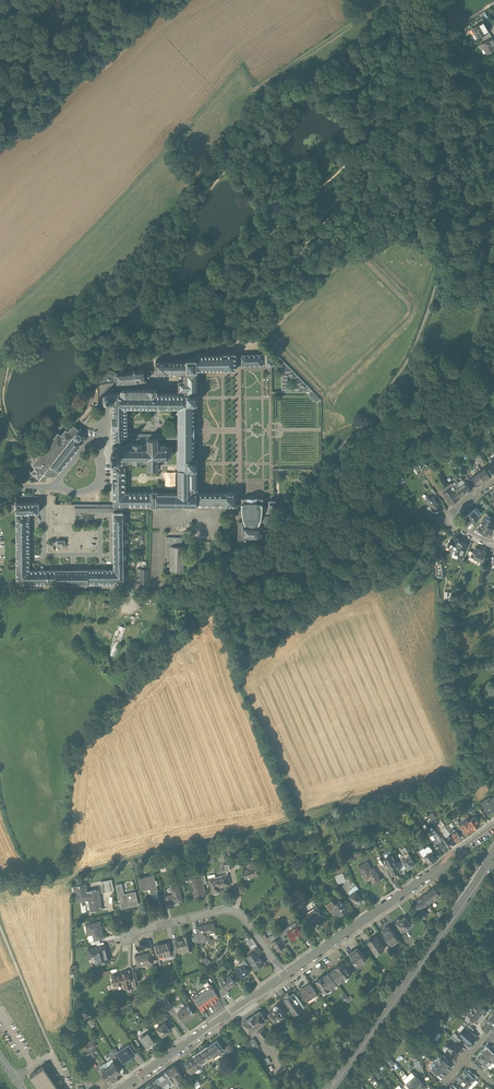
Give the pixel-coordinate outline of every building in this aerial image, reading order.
[(479,24),(472,28),(474,30),(473,31),(475,33),(485,27),(484,24),(483,22),(479,24)] [(485,27),(475,33),(477,36),(478,38),(482,36),(489,32),(487,29),(487,30),(485,27)] [(482,44),(483,46),(483,47),(484,49),(493,44),(493,42),(493,41),(493,40),(492,37),(485,41),(482,44)] [(484,49),(486,52),(487,52),(488,54),(493,50),(493,44),(484,49)] [(198,504),(225,503),(225,504),(237,504),(238,504),(238,503),(238,498),(238,492),(198,492),(198,459),(195,459),(195,403),(198,403),(198,393),(198,372),(197,372),(197,370),(197,369),(224,369),(224,370),(237,370),(237,365),(236,365),(236,353),(224,353),(224,354),(197,354),(197,358),(188,358),(188,360),(170,360),(156,360),(156,372),(170,372),(170,371),(184,371),(185,380),(179,380),(179,389),(178,389),(177,388),(170,388),(170,389),(169,389),(169,390),(158,390),(158,389),(108,389),(107,390),(105,393),(105,402),(104,402),(104,403),(113,403),(114,417),(113,417),(113,428),(114,428),(114,443),(113,443),(113,448),(113,453),(113,458),(113,463),(114,463),(114,478),(113,478),(113,490),(114,490),(114,504),(124,504),(152,505),(158,505),(197,505),(198,504)] [(267,354),(263,354),(242,355),(242,364),(242,366),(263,366),(264,365),(267,365),(274,365),(274,359),(276,359),(282,364),(282,392),(309,391),(310,391),(312,390),(278,355),(267,355),(267,354)] [(115,372),(112,371),(111,370),(110,370),(109,370),(108,371),(107,371),(106,371),(105,372),(104,373),(104,374),(103,374),(104,379),(100,380),(100,381),(100,384),(118,383),(147,380),(145,369),(138,370),(133,370),(133,371),(115,373),(115,372)] [(316,403),(321,399),(313,391),(309,395),(316,403)] [(26,468),(17,479),(17,480),(24,480),(32,480),(44,480),(48,475),(57,474),(59,472),(83,443),(85,440),(84,432),(81,429),(82,427),(82,426),(80,426),(78,429),(74,426),(72,428),(71,428),(68,431),(66,430),(62,435),(58,433),(33,464),(36,467),(32,472),(26,468)] [(477,466),(483,462),(479,457),(473,460),(477,466)] [(424,460),(413,465),(416,472),(427,467),(424,460)] [(484,470),(478,475),(484,482),(490,478),(484,470)] [(484,482),(478,475),(472,479),(477,487),(484,482)] [(463,485),(460,487),(465,495),(471,491),(466,483),(463,485)] [(442,493),(451,505),(459,499),(465,495),(460,487),(456,490),(454,486),(453,486),(452,484),(445,488),(446,491),(442,493)] [(440,505),(432,495),(425,500),(432,510),(440,505)] [(242,503),(242,505),(242,507),(242,509),(243,511),(243,513),(243,515),(244,517),(244,519),(245,520),(243,521),(239,521),(239,538),(246,538),(246,536),(247,536),(247,535),(259,535),(262,533),(262,528),(263,528),(267,520),(272,520),(272,514),(271,514),(271,510),(272,510),(272,507),(269,507),(263,507),(263,503),(263,498),(258,498),(258,497),(247,497),(247,498),(242,498),(242,503)] [(124,569),(114,569),(112,569),(73,570),(50,570),(30,570),(29,516),(29,512),(40,512),(40,502),(17,502),(16,502),(16,511),(17,584),(124,584),(124,569)] [(114,538),(124,538),(124,504),(114,504),(81,504),(75,504),(75,516),(82,516),(82,511),(114,512),(114,538)] [(474,510),(466,517),(471,523),(479,516),(474,510)] [(486,519),(489,516),(486,513),(480,521),(482,523),(486,519)] [(482,523),(477,529),(486,535),(488,537),(490,537),(490,530),(490,529),(491,528),(490,528),(491,522),(486,519),(482,523)] [(436,535),(435,541),(445,545),(451,535),(447,532),(439,529),(436,535)] [(166,537),(166,557),(168,557),(168,562),(167,562),(167,564),(168,564),(168,566),(170,566),(170,569),(184,570),(185,546),(182,546),(182,538),(166,537)] [(114,560),(124,560),(124,538),(114,538),(114,560)] [(450,551),(451,550),(454,551),(456,552),(454,558),(461,560),(466,546),(455,539),(452,543),(451,542),(450,543),(449,543),(448,544),(447,546),(446,547),(447,549),(447,550),(449,551),(450,551)] [(475,556),(473,560),(482,564),(486,554),(475,549),(473,554),(475,556)] [(114,569),(124,569),(124,560),(114,560),(114,569)] [(140,583),(148,583),(149,569),(140,569),(140,583)] [(118,624),(110,654),(118,656),(126,626),(118,624)] [(488,805),(486,803),(481,807),(488,817),(493,813),(493,808),(491,803),(488,805)] [(465,816),(464,813),(462,815),(463,816),(465,820),(467,823),(468,824),(471,822),(466,815),(465,816)] [(432,814),(428,817),(432,823),(437,819),(432,814)] [(468,824),(474,832),(480,827),(478,824),(480,823),(478,820),(476,821),(474,818),(472,820),(472,821),(471,822),(468,824)] [(467,823),(459,828),(461,831),(461,832),(464,836),(465,834),(467,836),(474,832),(468,824),(467,823)] [(446,838),(447,840),(451,837),(445,828),(443,830),(447,837),(446,838)] [(453,835),(451,837),(457,845),(461,842),(455,834),(453,835)] [(447,840),(449,843),(448,843),(449,845),(450,844),(452,848),(457,845),(451,837),(447,840)] [(360,845),(358,839),(355,840),(355,841),(351,841),(352,842),(350,843),(350,844),(346,845),(346,848),(360,845)] [(441,844),(439,846),(444,853),(448,850),(446,847),(447,846),(446,845),(445,845),(443,843),(441,844)] [(444,853),(439,846),(436,847),(434,849),(436,852),(435,852),(437,854),(437,853),(440,856),(444,853)] [(428,847),(425,849),(426,850),(425,851),(424,849),(417,853),(421,859),(420,860),(423,864),(426,862),(428,865),(432,862),(433,862),(435,861),(435,860),(436,859),(431,852),(432,852),(429,848),(428,847)] [(392,856),(384,860),(392,875),(393,875),(396,874),(396,873),(399,871),(400,871),(396,864),(392,856)] [(402,862),(407,870),(408,869),(409,870),(411,869),(411,868),(415,865),(409,856),(405,858),(406,859),(402,862)] [(258,874),(255,863),(247,865),(248,868),(243,870),(245,878),(258,874)] [(373,885),(380,882),(374,869),(371,870),(367,863),(358,868),(363,877),(367,874),(373,885)] [(215,877),(209,879),(212,894),(219,892),(218,888),(230,885),(228,874),(221,876),(216,878),(215,877)] [(158,890),(154,875),(140,878),(142,889),(150,887),(151,892),(158,890)] [(198,897),(205,895),(202,884),(203,884),(201,875),(193,877),(192,875),(185,876),(186,881),(191,880),(194,891),(192,892),(193,896),(197,895),(198,897)] [(103,892),(114,890),(111,879),(101,881),(103,892)] [(122,884),(117,885),(121,906),(126,904),(126,906),(138,903),(136,892),(124,894),(122,884)] [(168,904),(182,901),(179,886),(172,887),(174,894),(166,896),(168,904)] [(422,898),(428,906),(440,897),(435,889),(422,898)] [(92,911),(102,909),(100,898),(98,898),(96,890),(79,893),(80,899),(90,898),(92,911)] [(357,891),(349,897),(354,905),(361,900),(358,897),(360,896),(357,891)] [(418,905),(414,908),(423,921),(428,918),(422,910),(428,906),(422,898),(416,902),(418,905)] [(335,908),(332,910),(334,914),(338,912),(339,913),(338,914),(340,916),(343,915),(342,914),(347,911),(346,910),(348,909),(344,904),(343,905),(341,901),(334,905),(335,908)] [(304,918),(312,929),(316,926),(313,923),(325,915),(319,906),(315,908),(316,910),(304,918)] [(397,923),(396,924),(402,933),(411,926),(410,924),(411,923),(409,921),(408,922),(405,918),(400,921),(399,921),(398,921),(397,921),(397,922),(397,923)] [(100,938),(104,937),(100,921),(86,924),(89,934),(93,933),(94,939),(100,938)] [(212,925),(196,928),(197,935),(199,943),(209,940),(208,935),(214,933),(212,925)] [(287,933),(292,940),(302,934),(297,926),(287,933)] [(389,929),(382,934),(391,947),(398,941),(389,929)] [(280,937),(280,939),(284,936),(280,930),(276,933),(279,938),(280,937)] [(276,933),(268,938),(277,951),(285,946),(282,941),(280,939),(280,937),(279,938),(276,933)] [(182,939),(177,940),(178,946),(180,953),(192,950),(189,935),(182,937),(182,939)] [(246,942),(250,947),(255,944),(251,938),(246,942)] [(372,940),(367,943),(375,955),(385,948),(381,944),(380,944),(376,938),(372,940)] [(169,942),(156,945),(160,958),(171,956),(172,956),(171,951),(169,942)] [(106,953),(104,945),(88,949),(89,955),(96,954),(98,964),(108,961),(107,953),(106,953)] [(254,953),(247,958),(255,970),(264,964),(258,956),(259,955),(258,955),(256,951),(254,953)] [(349,957),(354,965),(358,970),(367,963),(358,951),(349,957)] [(149,953),(134,956),(137,967),(152,964),(149,953)] [(329,974),(337,985),(341,982),(342,983),(345,981),(344,980),(348,978),(351,976),(343,964),(334,969),(335,970),(329,974)] [(246,968),(244,966),(236,972),(241,979),(249,973),(246,968)] [(139,969),(133,971),(135,980),(141,979),(139,969)] [(124,973),(111,977),(114,986),(125,984),(126,988),(132,987),(128,971),(124,972),(124,973)] [(337,985),(329,974),(324,977),(321,978),(321,979),(316,983),(324,995),(327,993),(327,992),(330,990),(331,990),(334,988),(333,988),(337,985)] [(225,982),(221,984),(224,988),(226,990),(230,988),(230,987),(235,983),(229,976),(224,979),(224,980),(224,981),(225,982)] [(192,998),(202,1012),(209,1006),(210,1007),(213,1004),(219,1000),(218,998),(219,998),(213,991),(214,990),(210,985),(206,988),(205,988),(197,994),(192,998)] [(307,988),(300,993),(306,1002),(316,995),(309,985),(306,987),(307,988)] [(228,993),(226,990),(224,988),(219,992),(222,997),(228,993)] [(294,994),(284,1001),(294,1016),(304,1009),(295,997),(294,994)] [(167,1003),(162,1007),(167,1014),(172,1010),(167,1003)] [(473,1011),(482,1019),(487,1014),(478,1006),(476,1009),(475,1008),(473,1011)] [(285,1017),(278,1007),(277,1008),(277,1007),(276,1007),(275,1007),(274,1007),(274,1008),(274,1009),(274,1010),(268,1014),(275,1024),(285,1017)] [(188,1008),(178,1015),(184,1024),(195,1017),(188,1008)] [(482,1019),(473,1011),(470,1014),(471,1015),(468,1018),(477,1025),(482,1019)] [(265,1022),(259,1013),(242,1024),(249,1033),(265,1022)] [(491,1032),(493,1028),(493,1016),(484,1027),(489,1032),(490,1031),(491,1032)] [(160,1026),(157,1028),(162,1036),(170,1031),(166,1025),(165,1023),(160,1026)] [(458,1037),(461,1041),(469,1047),(477,1038),(472,1034),(474,1031),(470,1028),(469,1027),(466,1029),(465,1028),(458,1037)] [(264,1030),(257,1034),(261,1040),(268,1035),(264,1030)] [(144,1034),(140,1037),(147,1047),(148,1048),(149,1048),(150,1048),(151,1047),(151,1046),(151,1045),(151,1044),(154,1042),(148,1033),(145,1036),(144,1034)] [(452,1037),(459,1043),(461,1041),(458,1037),(454,1034),(452,1037)] [(449,1040),(450,1041),(450,1040),(456,1045),(456,1046),(457,1046),(459,1043),(452,1037),(449,1040)] [(93,1040),(85,1044),(88,1051),(96,1048),(93,1040)] [(253,1047),(255,1051),(258,1049),(254,1040),(251,1041),(250,1040),(249,1041),(252,1046),(251,1046),(252,1048),(253,1047)] [(446,1045),(450,1049),(445,1055),(452,1060),(461,1050),(458,1047),(456,1047),(456,1046),(456,1045),(450,1040),(450,1041),(446,1045)] [(208,1048),(213,1056),(216,1060),(221,1056),(219,1054),(223,1051),(217,1042),(208,1048)] [(126,1049),(118,1054),(124,1062),(128,1059),(128,1058),(134,1054),(129,1045),(125,1048),(126,1049)] [(229,1045),(223,1049),(227,1055),(233,1051),(229,1045)] [(199,1054),(193,1058),(199,1066),(213,1056),(208,1048),(202,1052),(201,1052),(199,1053),(199,1054)] [(493,1060),(493,1055),(492,1053),(486,1048),(481,1053),(492,1063),(493,1060)] [(92,1052),(86,1055),(91,1061),(96,1058),(92,1052)] [(492,1063),(481,1053),(476,1059),(483,1064),(487,1068),(492,1063)] [(200,1068),(199,1066),(193,1058),(184,1064),(191,1074),(200,1068)] [(267,1059),(262,1062),(265,1068),(271,1065),(267,1059)] [(447,1073),(451,1068),(441,1060),(437,1064),(447,1073)] [(110,1063),(106,1065),(113,1076),(114,1075),(115,1076),(117,1075),(117,1073),(120,1071),(114,1062),(110,1064),(110,1063)] [(98,1067),(107,1080),(113,1076),(106,1065),(105,1064),(102,1066),(101,1065),(98,1067)] [(447,1073),(437,1064),(433,1069),(438,1074),(442,1078),(447,1073)] [(43,1066),(29,1076),(38,1088),(58,1088),(43,1066)] [(182,1077),(174,1066),(167,1071),(175,1082),(177,1081),(182,1077)] [(275,1077),(278,1082),(289,1076),(286,1070),(275,1077)] [(167,1071),(156,1079),(163,1088),(167,1088),(176,1083),(175,1082),(167,1071)] [(461,1076),(471,1085),(475,1081),(471,1077),(465,1072),(461,1076)] [(419,1088),(423,1088),(425,1087),(418,1079),(415,1076),(411,1080),(419,1088)] [(457,1081),(462,1086),(466,1088),(468,1088),(471,1085),(461,1076),(457,1081)] [(144,1086),(146,1088),(163,1088),(156,1079),(144,1086)] [(406,1084),(411,1088),(419,1088),(411,1080),(406,1084)]
